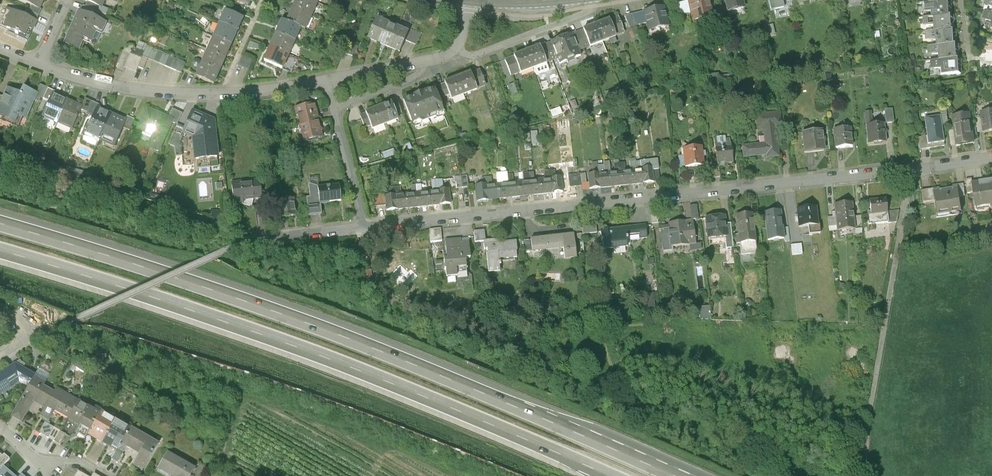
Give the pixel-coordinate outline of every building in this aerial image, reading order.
[(40,10),(44,0),(17,0),(31,6),(40,10)] [(87,2),(100,8),(102,9),(106,0),(83,0),(87,2)] [(293,8),(313,17),(320,2),(315,0),(296,0),(293,8)] [(691,22),(712,17),(709,0),(690,0),(686,1),(689,14),(691,22)] [(726,13),(744,9),(742,0),(723,0),(726,13)] [(689,14),(686,1),(676,3),(678,16),(689,14)] [(100,8),(87,2),(85,7),(83,6),(81,11),(105,22),(107,17),(98,12),(100,8)] [(951,2),(949,2),(928,3),(923,3),(924,11),(930,11),(930,17),(952,16),(951,2)] [(41,10),(40,10),(31,6),(27,16),(37,21),(41,10)] [(664,6),(642,12),(645,24),(647,33),(669,27),(664,6)] [(7,8),(0,25),(26,36),(29,29),(33,31),(38,21),(37,21),(27,16),(7,8)] [(293,8),(287,22),(307,31),(313,17),(293,8)] [(71,27),(94,37),(96,32),(102,35),(107,22),(105,22),(81,11),(79,10),(71,27)] [(225,10),(219,23),(239,31),(244,18),(225,10)] [(645,24),(642,12),(624,16),(629,28),(645,24)] [(985,12),(983,20),(991,22),(991,13),(985,12)] [(608,20),(615,37),(624,34),(617,16),(608,20)] [(953,16),(952,16),(930,17),(922,18),(922,26),(932,25),(933,32),(954,31),(953,16)] [(388,22),(378,17),(368,39),(378,44),(388,22)] [(608,19),(594,24),(601,43),(615,37),(608,20),(608,19)] [(282,20),(277,31),(297,39),(302,29),(282,20)] [(399,26),(388,22),(378,44),(389,49),(399,26)] [(219,23),(213,36),(233,45),(239,31),(219,23)] [(594,24),(581,29),(588,48),(601,43),(594,24)] [(409,31),(399,26),(389,49),(399,53),(405,40),(409,31)] [(409,31),(405,40),(418,45),(424,31),(412,26),(409,31)] [(64,44),(79,51),(83,42),(91,45),(94,37),(71,27),(64,44)] [(581,30),(572,34),(578,52),(588,48),(581,30)] [(277,31),(271,45),(291,54),(297,39),(277,31)] [(955,31),(954,31),(933,32),(924,33),(925,41),(934,40),(935,47),(956,45),(955,31)] [(558,66),(580,57),(578,52),(572,34),(571,33),(549,42),(549,43),(556,60),(558,66)] [(213,36),(207,50),(227,58),(233,45),(213,36)] [(343,53),(354,58),(359,47),(347,43),(343,53)] [(549,43),(538,47),(545,64),(556,60),(549,43)] [(271,45),(264,61),(284,69),(291,54),(271,45)] [(958,45),(956,45),(935,47),(927,47),(927,55),(937,54),(938,61),(959,60),(958,45)] [(538,46),(525,50),(532,69),(545,64),(538,46)] [(130,55),(125,69),(136,73),(138,68),(144,70),(148,59),(181,74),(186,64),(147,47),(142,59),(130,55)] [(207,50),(202,63),(221,72),(227,58),(207,50)] [(525,50),(502,59),(510,78),(532,69),(525,50)] [(237,67),(248,72),(253,62),(242,57),(237,67)] [(960,60),(959,60),(938,61),(929,62),(930,70),(939,69),(940,77),(961,75),(960,60)] [(202,63),(196,77),(215,85),(221,72),(202,63)] [(477,68),(455,77),(463,96),(485,87),(477,68)] [(455,77),(442,82),(443,84),(448,96),(449,101),(463,96),(455,77)] [(442,99),(448,96),(443,84),(437,87),(442,99)] [(41,86),(38,93),(34,102),(41,105),(43,100),(49,103),(53,94),(54,91),(41,86)] [(27,119),(34,102),(38,93),(23,87),(20,93),(7,87),(2,98),(0,102),(0,116),(16,123),(19,116),(27,119)] [(433,87),(400,100),(409,125),(413,127),(420,125),(421,122),(433,117),(437,119),(443,117),(443,112),(433,87)] [(68,100),(53,94),(43,118),(57,124),(68,100)] [(85,99),(83,106),(80,112),(93,117),(98,108),(99,105),(85,99)] [(83,106),(68,100),(57,124),(72,131),(83,106)] [(390,102),(377,107),(384,126),(397,121),(396,118),(391,105),(390,102)] [(397,102),(391,105),(396,118),(402,115),(397,102)] [(316,103),(296,108),(300,125),(320,120),(316,103)] [(377,107),(363,112),(364,115),(369,128),(370,131),(384,126),(377,107)] [(112,115),(98,108),(85,135),(100,141),(112,115)] [(147,108),(136,131),(152,138),(147,149),(159,154),(173,124),(175,120),(169,118),(147,108)] [(181,135),(189,118),(173,110),(169,118),(175,120),(173,124),(177,126),(174,133),(181,136),(181,135)] [(189,118),(181,135),(192,140),(194,161),(220,159),(216,119),(193,110),(189,118)] [(883,111),(885,124),(893,123),(892,110),(883,111)] [(984,134),(991,133),(991,111),(981,112),(981,117),(984,132),(984,134)] [(780,112),(754,115),(756,129),(762,129),(764,144),(741,146),(742,159),(765,156),(765,160),(779,158),(776,127),(782,127),(780,112)] [(863,113),(867,145),(887,143),(885,124),(872,125),(871,112),(863,113)] [(955,147),(976,144),(971,113),(951,116),(953,131),(955,146),(955,147)] [(126,121),(112,115),(100,141),(114,148),(123,129),(126,121)] [(369,128),(364,115),(358,117),(363,130),(369,128)] [(928,150),(944,147),(940,117),(923,119),(926,137),(928,149),(928,150)] [(128,118),(126,121),(123,129),(130,132),(135,121),(128,118)] [(324,138),(320,120),(300,125),(304,143),(324,138)] [(832,130),(834,149),(853,147),(851,128),(832,130)] [(800,133),(802,154),(824,151),(822,130),(800,133)] [(928,149),(926,137),(918,139),(919,150),(928,149)] [(724,165),(733,164),(731,146),(714,148),(716,163),(723,163),(724,165)] [(681,149),(683,168),(704,166),(701,147),(681,149)] [(642,185),(653,183),(652,173),(652,168),(641,169),(642,185)] [(632,186),(642,185),(641,169),(630,170),(632,186)] [(621,187),(632,186),(630,170),(619,171),(621,187)] [(610,188),(621,187),(619,171),(608,172),(610,188)] [(599,189),(610,188),(608,172),(597,173),(599,189)] [(588,190),(599,189),(597,173),(586,175),(588,190)] [(567,176),(569,188),(581,187),(580,175),(567,176)] [(455,190),(469,189),(467,176),(454,178),(455,190)] [(551,195),(562,194),(561,178),(550,179),(551,195)] [(261,179),(232,182),(234,206),(244,205),(244,201),(263,199),(261,179)] [(541,196),(551,195),(550,179),(539,180),(541,196)] [(530,197),(541,196),(539,180),(528,181),(530,197)] [(968,195),(974,194),(973,184),(972,180),(966,181),(968,195)] [(519,198),(530,197),(528,181),(517,183),(519,198)] [(977,210),(991,207),(991,181),(973,184),(974,194),(977,210)] [(508,199),(519,198),(517,183),(506,184),(508,199)] [(497,200),(508,199),(506,184),(496,185),(497,200)] [(318,188),(320,205),(343,203),(341,185),(318,187),(318,188)] [(486,202),(497,200),(496,185),(485,186),(486,202)] [(321,216),(320,205),(318,188),(311,186),(309,186),(310,197),(307,199),(309,217),(321,216)] [(476,203),(486,202),(485,186),(474,187),(476,203)] [(958,188),(932,192),(933,202),(936,217),(962,213),(960,198),(958,188)] [(371,206),(384,205),(383,197),(383,190),(370,191),(371,206)] [(439,207),(450,206),(448,190),(437,191),(439,207)] [(933,202),(932,192),(932,190),(921,192),(922,204),(933,202)] [(428,208),(439,207),(437,191),(426,192),(428,208)] [(417,209),(428,208),(426,192),(416,193),(417,209)] [(406,210),(417,209),(416,193),(405,194),(406,210)] [(395,211),(406,210),(405,194),(394,196),(395,211)] [(385,212),(395,211),(394,196),(383,197),(384,205),(385,212)] [(273,219),(297,217),(295,199),(271,202),(273,219)] [(887,213),(886,199),(868,201),(869,215),(887,213)] [(833,204),(836,232),(855,230),(855,228),(854,217),(852,202),(833,204)] [(689,207),(690,221),(693,221),(698,220),(697,206),(689,207)] [(796,209),(798,228),(818,226),(815,207),(796,209)] [(763,213),(766,242),(784,240),(783,229),(781,211),(763,213)] [(888,224),(887,213),(869,215),(866,216),(868,226),(888,224)] [(752,214),(734,216),(737,245),(755,243),(752,214)] [(724,239),(727,238),(726,225),(725,216),(704,218),(706,241),(724,239)] [(862,217),(854,217),(855,228),(861,227),(862,217)] [(670,248),(696,245),(693,221),(690,221),(667,224),(670,248)] [(645,225),(626,228),(627,241),(647,239),(645,225)] [(818,226),(798,228),(800,237),(820,235),(819,226),(818,226)] [(602,251),(628,248),(627,241),(626,228),(599,231),(602,251)] [(430,244),(441,243),(440,230),(429,231),(430,244)] [(484,232),(473,233),(474,244),(485,243),(484,232)] [(572,235),(529,239),(529,241),(530,252),(530,254),(562,250),(563,262),(575,260),(572,235)] [(467,239),(443,241),(445,260),(442,261),(444,279),(455,277),(455,275),(465,274),(464,260),(469,260),(467,239)] [(530,252),(529,241),(522,242),(523,253),(530,252)] [(517,259),(515,242),(485,245),(488,274),(499,273),(498,261),(517,259)] [(802,256),(801,245),(791,246),(792,257),(802,256)] [(0,374),(0,394),(19,381),(28,387),(34,376),(22,369),(25,364),(21,362),(16,365),(15,365),(0,374)] [(32,402),(43,409),(53,392),(43,386),(45,383),(34,376),(28,387),(10,417),(20,423),(32,402)] [(55,389),(53,392),(43,409),(40,415),(48,421),(54,410),(67,418),(77,401),(55,389)] [(99,413),(77,401),(67,418),(79,425),(74,433),(84,439),(87,434),(99,413)] [(100,411),(99,413),(87,434),(101,442),(115,419),(100,411)] [(129,428),(115,419),(101,442),(116,451),(116,450),(121,443),(129,428)] [(130,427),(129,428),(121,443),(139,454),(132,465),(142,470),(158,443),(130,427)] [(65,435),(53,428),(47,438),(59,445),(65,435)] [(116,450),(116,451),(111,459),(117,462),(122,453),(116,450)] [(167,452),(158,468),(172,475),(190,475),(195,468),(167,452)] [(0,454),(0,469),(3,466),(9,459),(4,454),(2,456),(0,454)] [(3,466),(0,469),(0,475),(15,475),(3,466)]
